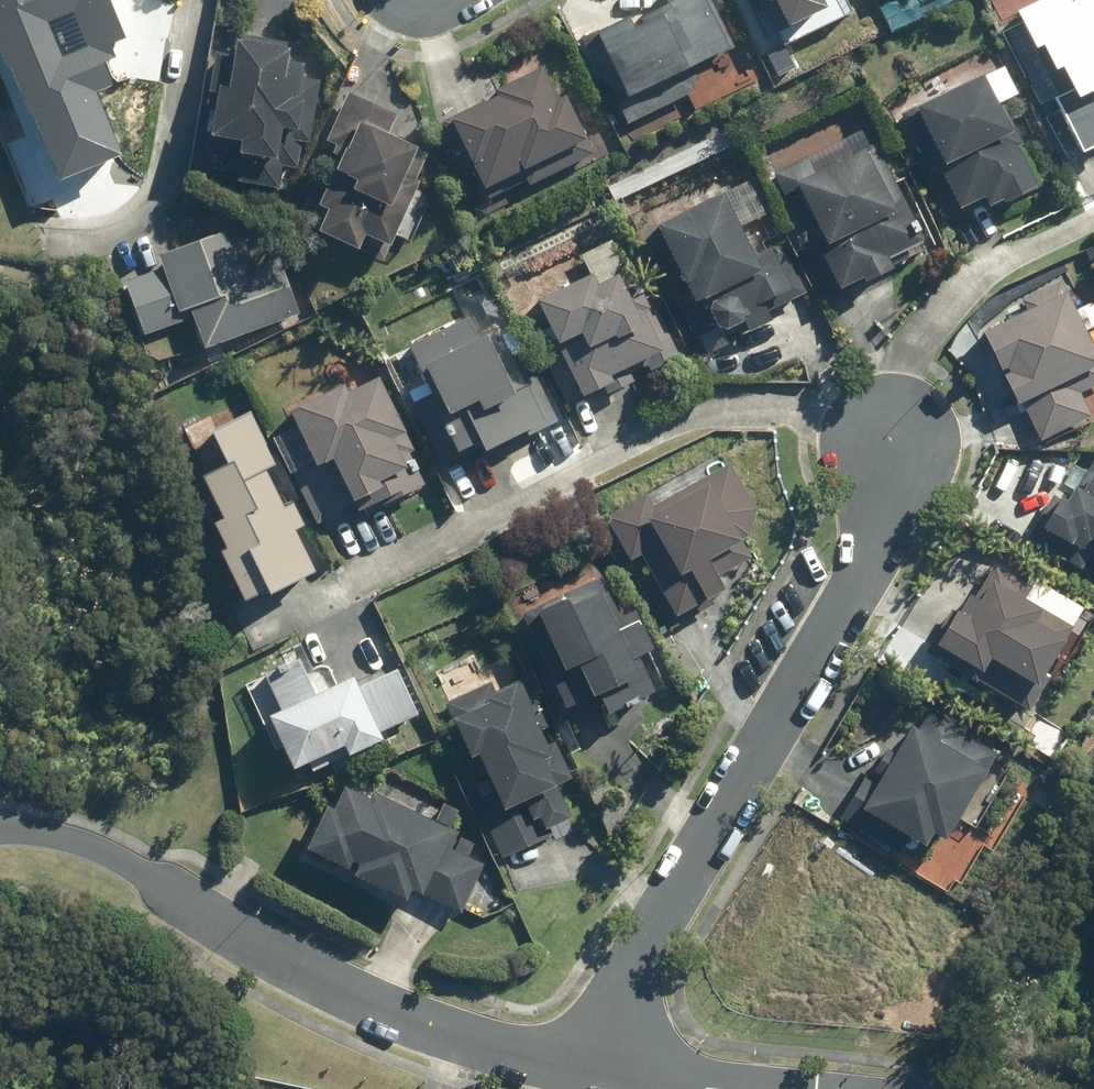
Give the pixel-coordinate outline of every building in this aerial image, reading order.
[(626,124),(693,91),(690,85),(697,82),(691,68),(733,48),(709,0),(663,0),(667,8),(640,21),(643,27),(634,31),(627,19),(598,33),(597,31),(581,39),(603,84),(606,82),(626,124)] [(1086,0),(1048,0),(1047,1),(1051,9),(1025,21),(1061,97),(1056,100),(1078,145),(1093,138),(1093,16),(1086,0)] [(558,53),(476,95),(513,167),(596,125),(558,53)] [(279,196),(300,70),(221,57),(200,183),(279,196)] [(911,109),(960,214),(1032,180),(983,76),(911,109)] [(350,85),(304,225),(392,254),(438,114),(350,85)] [(871,148),(780,185),(822,288),(913,251),(871,148)] [(739,194),(658,239),(714,340),(796,295),(739,194)] [(135,265),(174,361),(297,311),(259,216),(135,265)] [(591,275),(536,301),(560,349),(542,358),(564,405),(580,397),(581,398),(602,388),(605,393),(631,380),(628,372),(643,365),(647,371),(677,356),(648,295),(643,298),(628,267),(613,274),(614,277),(596,286),(591,275)] [(1034,442),(1093,409),(1093,351),(1066,299),(981,345),(1034,442)] [(411,403),(442,466),(480,447),(483,453),(556,417),(531,367),(519,373),(508,349),(495,355),(485,337),(479,340),(467,316),(407,346),(429,393),(411,403)] [(396,376),(293,415),(333,520),(436,481),(396,376)] [(269,441),(200,473),(261,606),(330,574),(269,441)] [(627,523),(662,582),(758,527),(724,468),(627,523)] [(1075,471),(1035,556),(1093,584),(1093,480),(1075,471)] [(503,565),(495,548),(481,555),(490,572),(503,565)] [(600,577),(521,614),(548,670),(538,674),(562,723),(602,704),(608,718),(655,696),(653,691),(664,686),(649,653),(653,650),(634,612),(620,619),(600,577)] [(1018,715),(1060,638),(991,601),(949,678),(1018,715)] [(315,696),(298,659),(263,675),(281,712),(268,718),(292,772),(309,764),(312,771),(346,755),(348,758),(383,742),(378,733),(418,714),(396,670),(357,688),(352,678),(315,696)] [(513,675),(441,707),(509,859),(581,827),(513,675)] [(930,870),(991,758),(915,717),(854,829),(930,870)] [(349,765),(303,857),(434,921),(479,829),(349,765)]
